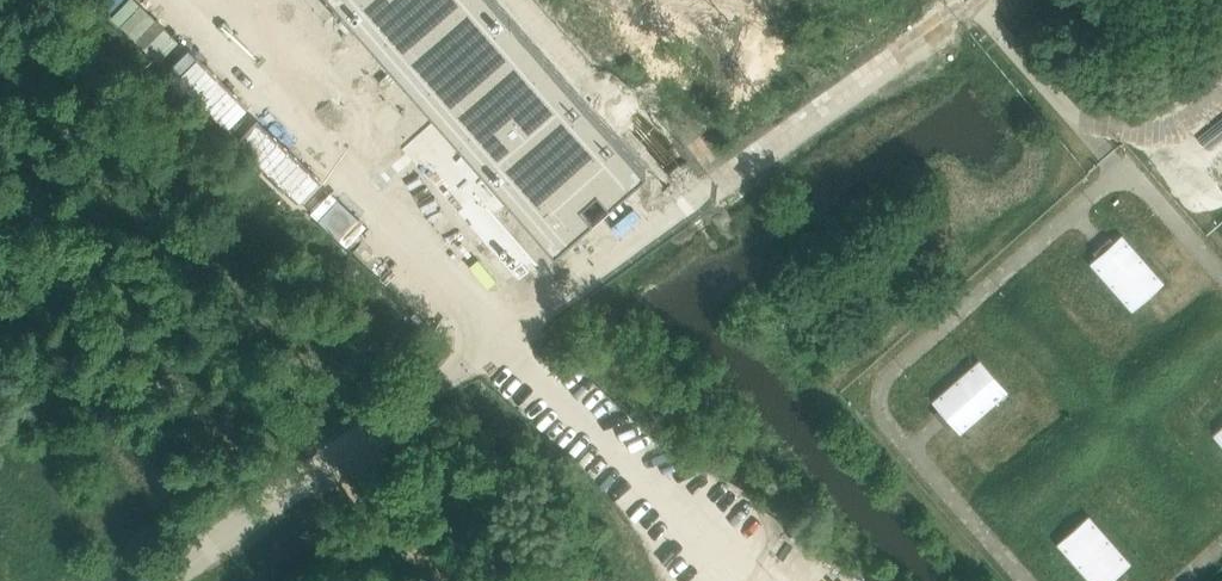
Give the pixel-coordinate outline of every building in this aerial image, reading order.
[(1165,282),(1123,235),(1091,263),(1133,310),(1165,282)] [(960,434),(1008,392),(980,360),(932,402),(960,434)] [(1213,435),(1221,445),(1221,428),(1213,435)] [(1089,516),(1057,544),(1091,580),(1112,580),(1131,563),(1089,516)]
